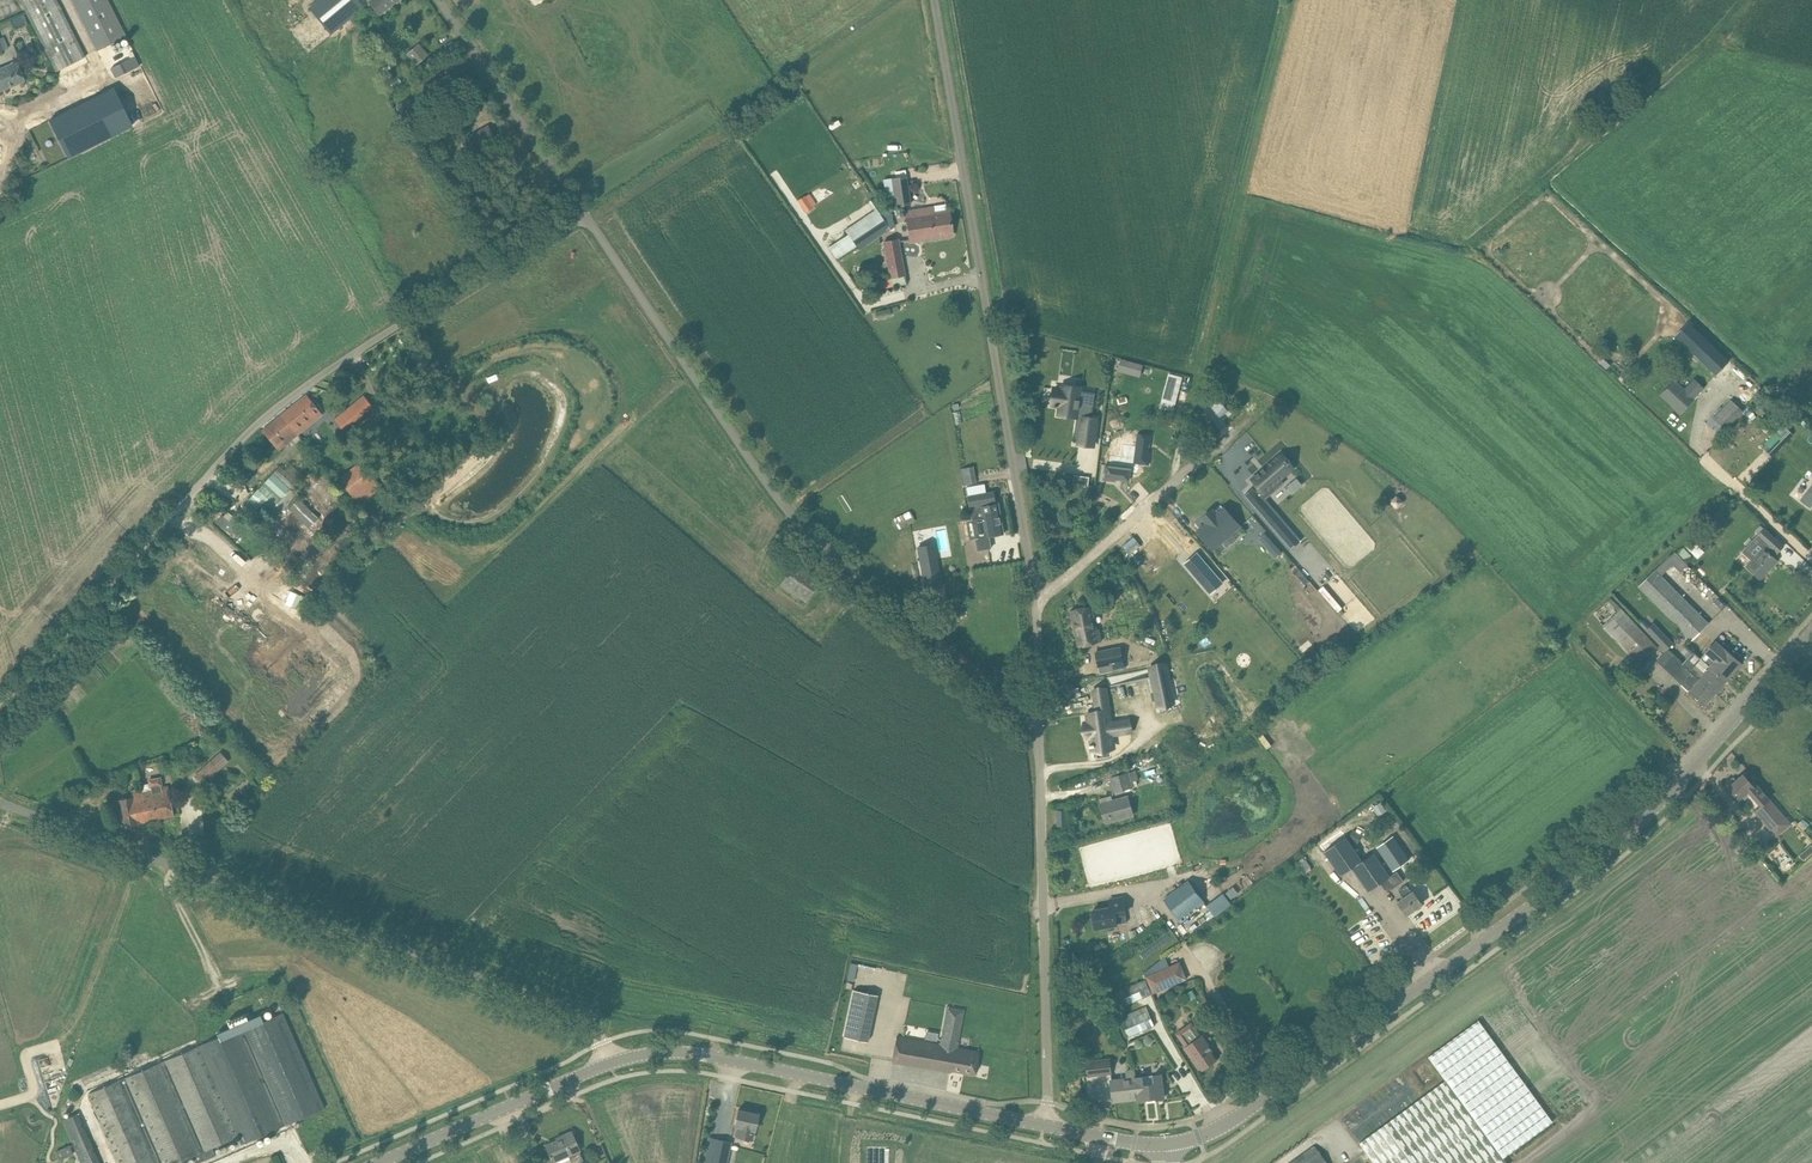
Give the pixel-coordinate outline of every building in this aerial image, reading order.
[(57,71),(85,57),(56,0),(21,0),(57,71)] [(107,0),(72,0),(98,50),(126,36),(107,0)] [(309,7),(331,34),(363,7),(357,0),(318,0),(309,7)] [(371,1),(369,3),(379,15),(398,0),(370,0),(371,1)] [(417,63),(426,52),(416,44),(407,54),(417,63)] [(135,56),(105,71),(107,74),(109,73),(140,134),(167,121),(135,56)] [(20,70),(17,62),(0,69),(0,91),(24,81),(20,70)] [(446,94),(456,88),(447,75),(437,81),(446,94)] [(114,88),(49,120),(68,158),(133,126),(114,88)] [(405,120),(417,112),(409,99),(397,107),(405,120)] [(488,128),(478,134),(464,143),(470,154),(495,138),(488,128)] [(910,204),(906,176),(892,178),(896,206),(910,204)] [(806,196),(805,195),(797,200),(797,201),(805,212),(813,207),(806,196)] [(923,208),(935,237),(952,234),(949,211),(934,213),(933,207),(923,208)] [(910,241),(935,237),(923,208),(905,211),(910,241)] [(879,213),(848,234),(829,246),(838,259),(856,247),(851,239),(883,218),(879,213)] [(897,239),(884,242),(890,277),(904,275),(897,239)] [(1689,323),(1676,336),(1715,374),(1728,361),(1689,323)] [(1121,359),(1118,371),(1126,373),(1129,361),(1121,359)] [(1674,380),(1661,394),(1681,413),(1694,399),(1693,398),(1703,387),(1695,380),(1685,390),(1674,380)] [(1166,386),(1160,408),(1174,412),(1180,390),(1166,386)] [(1084,392),(1084,389),(1065,387),(1065,391),(1057,389),(1055,406),(1069,408),(1068,416),(1085,418),(1083,433),(1098,435),(1100,420),(1094,419),(1098,394),(1084,392)] [(306,395),(282,414),(298,434),(322,414),(306,395)] [(363,395),(356,401),(364,411),(372,405),(363,395)] [(1229,411),(1221,401),(1218,398),(1210,405),(1221,417),(1229,411)] [(1743,411),(1732,399),(1714,418),(1725,429),(1743,411)] [(341,413),(334,419),(342,430),(350,423),(341,413)] [(263,430),(262,430),(279,450),(292,439),(297,445),(303,440),(282,414),(275,420),(277,421),(264,431),(263,430)] [(1778,432),(1763,447),(1771,456),(1786,440),(1778,432)] [(1106,464),(1104,479),(1115,480),(1115,479),(1129,480),(1130,472),(1131,470),(1139,471),(1140,464),(1149,465),(1150,452),(1149,452),(1151,435),(1138,433),(1136,446),(1125,444),(1123,457),(1110,455),(1109,465),(1106,464)] [(1253,487),(1245,494),(1292,549),(1302,540),(1301,539),(1300,540),(1273,508),(1272,509),(1263,498),(1282,482),(1279,479),(1291,468),(1287,463),(1289,462),(1286,459),(1285,460),(1281,455),(1265,469),(1263,467),(1263,468),(1261,470),(1260,470),(1262,472),(1259,474),(1258,472),(1257,472),(1258,473),(1256,475),(1256,474),(1255,475),(1256,476),(1253,479),(1261,487),(1256,491),(1253,487)] [(360,462),(338,479),(353,498),(375,480),(360,462)] [(279,466),(253,494),(270,510),(280,500),(288,508),(285,511),(306,531),(305,533),(312,539),(321,529),(318,526),(322,522),(298,497),(299,496),(296,493),(302,487),(279,466)] [(975,466),(961,468),(963,477),(976,475),(975,466)] [(1075,475),(1074,484),(1088,486),(1089,477),(1075,475)] [(985,484),(967,487),(973,520),(976,519),(979,538),(976,538),(978,549),(990,546),(989,537),(1004,534),(998,503),(996,504),(994,492),(987,493),(985,484)] [(1801,500),(1810,506),(1811,503),(1811,485),(1801,500)] [(1203,518),(1207,522),(1198,531),(1214,549),(1241,525),(1225,507),(1217,514),(1213,509),(1203,518)] [(900,527),(913,520),(909,511),(896,517),(900,527)] [(254,520),(243,531),(250,538),(261,527),(254,520)] [(1761,525),(1755,531),(1758,534),(1764,528),(1761,525)] [(1757,535),(1768,545),(1775,537),(1765,527),(1764,528),(1758,534),(1757,535)] [(1265,533),(1259,538),(1267,546),(1272,541),(1265,533)] [(1695,557),(1702,551),(1692,539),(1685,546),(1695,557)] [(922,541),(918,542),(924,578),(941,575),(936,546),(923,549),(922,541)] [(1277,547),(1272,552),(1276,557),(1281,552),(1277,547)] [(1763,548),(1755,556),(1747,566),(1761,579),(1777,561),(1763,548)] [(1196,551),(1184,562),(1206,587),(1218,577),(1196,551)] [(1692,639),(1708,623),(1661,575),(1673,564),(1681,572),(1688,565),(1675,552),(1655,569),(1638,586),(1692,639)] [(795,563),(788,573),(781,584),(806,601),(820,580),(795,563)] [(280,568),(276,564),(273,567),(276,570),(272,573),(282,583),(290,576),(282,566),(280,568)] [(1245,581),(1238,573),(1233,578),(1239,585),(1245,581)] [(1122,577),(1113,584),(1119,591),(1127,584),(1122,577)] [(933,586),(921,594),(924,599),(941,588),(938,584),(934,587),(933,586)] [(920,594),(915,597),(919,603),(923,600),(924,599),(921,594),(920,594)] [(1079,646),(1101,641),(1099,629),(1096,629),(1091,606),(1071,610),(1079,646)] [(1604,625),(1603,626),(1640,664),(1658,646),(1621,608),(1618,611),(1615,614),(1612,616),(1608,620),(1605,624),(1604,625)] [(1644,619),(1640,623),(1666,650),(1667,649),(1673,643),(1653,622),(1650,625),(1644,619)] [(1710,667),(1726,680),(1741,663),(1725,649),(1716,641),(1700,658),(1710,667)] [(1096,652),(1098,666),(1124,661),(1121,647),(1096,652)] [(1668,650),(1657,661),(1682,685),(1686,681),(1692,687),(1688,691),(1704,705),(1715,692),(1689,670),(1684,666),(1682,664),(1668,650)] [(1695,664),(1689,670),(1715,692),(1726,680),(1710,667),(1705,673),(1695,664)] [(1166,665),(1151,668),(1159,705),(1173,702),(1166,665)] [(1801,686),(1807,693),(1811,688),(1811,681),(1809,678),(1801,686)] [(1089,722),(1084,723),(1086,736),(1091,736),(1093,750),(1110,747),(1108,735),(1122,733),(1120,721),(1110,723),(1108,711),(1106,697),(1105,689),(1095,690),(1096,699),(1098,713),(1088,714),(1089,722)] [(213,759),(195,776),(203,785),(221,768),(213,759)] [(1129,772),(1110,778),(1115,792),(1133,786),(1129,772)] [(1731,785),(1729,787),(1734,793),(1731,795),(1737,801),(1748,791),(1761,806),(1755,811),(1771,830),(1785,818),(1756,784),(1754,786),(1743,774),(1736,780),(1735,779),(1734,779),(1730,782),(1730,783),(1731,785)] [(161,777),(148,779),(149,788),(151,788),(151,790),(143,792),(148,819),(173,814),(167,787),(162,788),(161,786),(162,785),(161,777)] [(140,821),(148,819),(143,792),(139,793),(138,789),(130,790),(132,797),(118,800),(124,827),(140,823),(140,821)] [(1133,815),(1128,797),(1114,801),(1101,804),(1106,822),(1133,815)] [(1381,802),(1373,807),(1379,815),(1387,811),(1381,802)] [(1067,810),(1057,810),(1058,826),(1067,826),(1067,810)] [(1336,835),(1323,844),(1327,849),(1340,841),(1336,835)] [(1369,891),(1385,880),(1391,889),(1404,881),(1397,871),(1390,876),(1374,853),(1362,861),(1346,837),(1340,841),(1327,849),(1325,851),(1341,875),(1353,867),(1369,891)] [(1378,848),(1393,870),(1409,859),(1394,837),(1378,848)] [(870,857),(868,867),(875,869),(877,859),(870,857)] [(1264,867),(1254,875),(1258,881),(1269,873),(1264,867)] [(1204,900),(1188,880),(1165,899),(1180,919),(1204,900)] [(1412,893),(1406,885),(1399,890),(1404,898),(1398,902),(1407,914),(1422,904),(1414,891),(1412,893)] [(1216,916),(1232,904),(1223,894),(1207,906),(1216,916)] [(1123,898),(1110,900),(1111,907),(1092,910),(1096,928),(1127,922),(1123,898)] [(1186,979),(1180,962),(1145,976),(1151,993),(1186,979)] [(1144,979),(1113,993),(1120,1007),(1151,993),(1144,979)] [(854,990),(844,1037),(867,1042),(877,995),(854,990)] [(1156,1026),(1146,1006),(1119,1018),(1128,1038),(1156,1026)] [(897,1037),(894,1049),(892,1061),(951,1071),(951,1070),(975,1074),(979,1052),(957,1048),(964,1010),(946,1007),(940,1045),(897,1037)] [(1201,1019),(1199,1021),(1204,1028),(1213,1021),(1205,1010),(1198,1015),(1201,1019)] [(324,1108),(283,1013),(220,1040),(219,1037),(89,1094),(119,1162),(176,1162),(193,1156),(196,1162),(198,1162),(215,1155),(212,1148),(238,1136),(242,1144),(324,1108)] [(1504,1159),(1554,1122),(1479,1020),(1428,1058),(1445,1080),(1358,1144),(1373,1162),(1507,1162),(1504,1159)] [(1206,1045),(1208,1044),(1202,1036),(1195,1041),(1189,1032),(1180,1038),(1176,1032),(1175,1033),(1185,1047),(1191,1056),(1193,1055),(1203,1069),(1216,1060),(1206,1045)] [(1110,1059),(1099,1060),(1087,1061),(1089,1076),(1112,1073),(1110,1059)] [(1138,1098),(1135,1077),(1134,1070),(1126,1071),(1127,1079),(1111,1080),(1113,1098),(1127,1097),(1128,1099),(1138,1098)] [(1135,1077),(1138,1098),(1138,1101),(1164,1098),(1161,1074),(1135,1077)] [(738,1110),(734,1126),(737,1126),(734,1136),(752,1140),(758,1114),(738,1110)] [(85,1128),(84,1129),(78,1114),(63,1121),(82,1162),(100,1162),(85,1128)] [(550,1156),(553,1162),(572,1154),(576,1162),(591,1162),(589,1159),(584,1162),(571,1132),(561,1136),(562,1138),(546,1145),(549,1154),(550,1156)] [(729,1153),(731,1142),(715,1138),(709,1162),(726,1162),(729,1153)] [(68,1145),(55,1150),(58,1159),(71,1154),(68,1145)] [(1315,1146),(1291,1162),(1328,1162),(1315,1146)]
